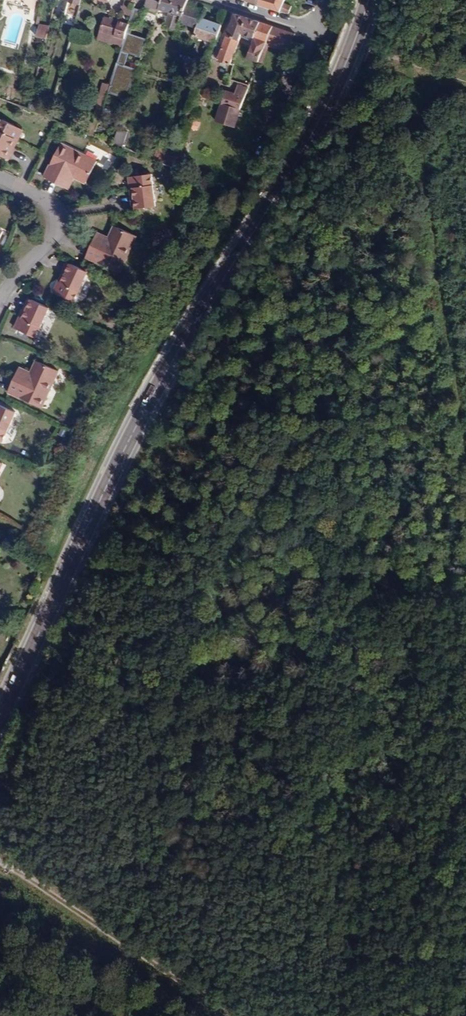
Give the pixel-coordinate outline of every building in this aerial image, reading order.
[(159,0),(147,0),(142,18),(146,20),(148,20),(149,15),(154,17),(159,0)] [(187,0),(162,0),(160,8),(172,12),(166,27),(177,31),(180,23),(183,15),(187,0)] [(203,10),(195,8),(197,2),(190,0),(187,0),(183,15),(180,23),(197,28),(200,18),(203,10)] [(283,0),(245,0),(279,11),(282,3),(283,0)] [(288,14),(291,5),(282,3),(279,11),(288,14)] [(254,37),(260,22),(231,13),(223,34),(240,40),(242,33),(254,37)] [(124,39),(128,24),(104,17),(100,32),(124,39)] [(215,43),(222,25),(200,18),(197,28),(194,36),(215,43)] [(266,41),(272,26),(260,22),(254,37),(255,38),(266,42),(266,41)] [(46,39),(49,26),(39,24),(39,26),(36,37),(46,39)] [(140,57),(146,39),(127,33),(108,92),(127,98),(136,68),(124,65),(128,53),(140,57)] [(231,65),(240,40),(223,34),(222,35),(213,58),(231,65)] [(239,110),(245,95),(248,88),(237,85),(234,94),(225,91),(222,104),(239,110)] [(205,99),(209,92),(201,89),(198,97),(204,99),(205,99)] [(202,106),(204,99),(198,97),(196,103),(202,106)] [(239,110),(222,104),(215,121),(233,126),(239,110)] [(101,130),(107,112),(101,110),(96,128),(101,130)] [(22,131),(1,120),(0,123),(0,155),(5,157),(13,140),(16,141),(22,131)] [(198,131),(200,121),(191,120),(190,130),(198,131)] [(122,148),(127,133),(119,129),(114,145),(122,148)] [(8,159),(16,141),(13,140),(5,157),(8,159)] [(95,161),(60,144),(43,177),(56,184),(61,173),(73,179),(84,184),(95,161)] [(153,161),(155,154),(148,151),(146,158),(153,161)] [(68,190),(73,179),(61,173),(56,184),(68,190)] [(155,206),(151,174),(128,177),(129,189),(133,189),(135,209),(155,206)] [(119,273),(135,237),(112,226),(107,237),(101,249),(91,244),(85,258),(119,273)] [(101,249),(107,237),(97,232),(91,244),(101,249)] [(60,282),(69,264),(65,262),(57,281),(60,282)] [(74,301),(87,272),(69,264),(60,282),(57,281),(52,292),(74,301)] [(22,318),(31,300),(27,298),(19,317),(22,318)] [(35,337),(49,308),(31,300),(22,318),(19,317),(14,327),(35,337)] [(42,408),(58,372),(34,361),(30,372),(24,384),(14,379),(8,393),(42,408)] [(24,384),(30,372),(19,367),(14,379),(24,384)] [(16,413),(0,405),(0,440),(3,441),(16,413)]
